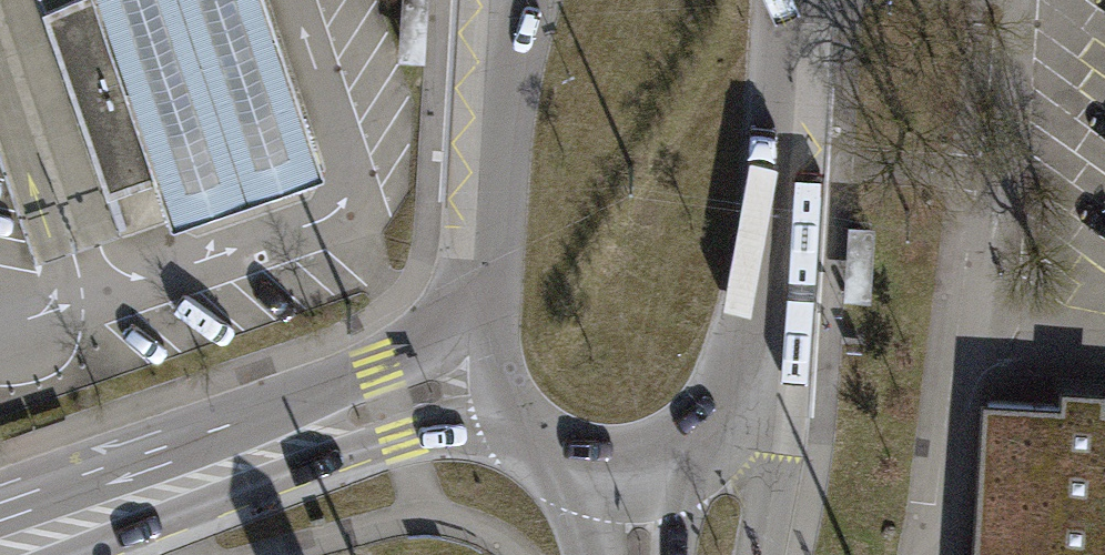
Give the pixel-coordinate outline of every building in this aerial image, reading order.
[(323,184),(263,0),(38,0),(119,250),(216,219),(323,184)] [(399,58),(425,59),(428,0),(402,0),(399,58)] [(874,224),(849,222),(844,296),(869,298),(874,224)] [(988,403),(978,554),(1104,554),(1104,410),(988,403)]
